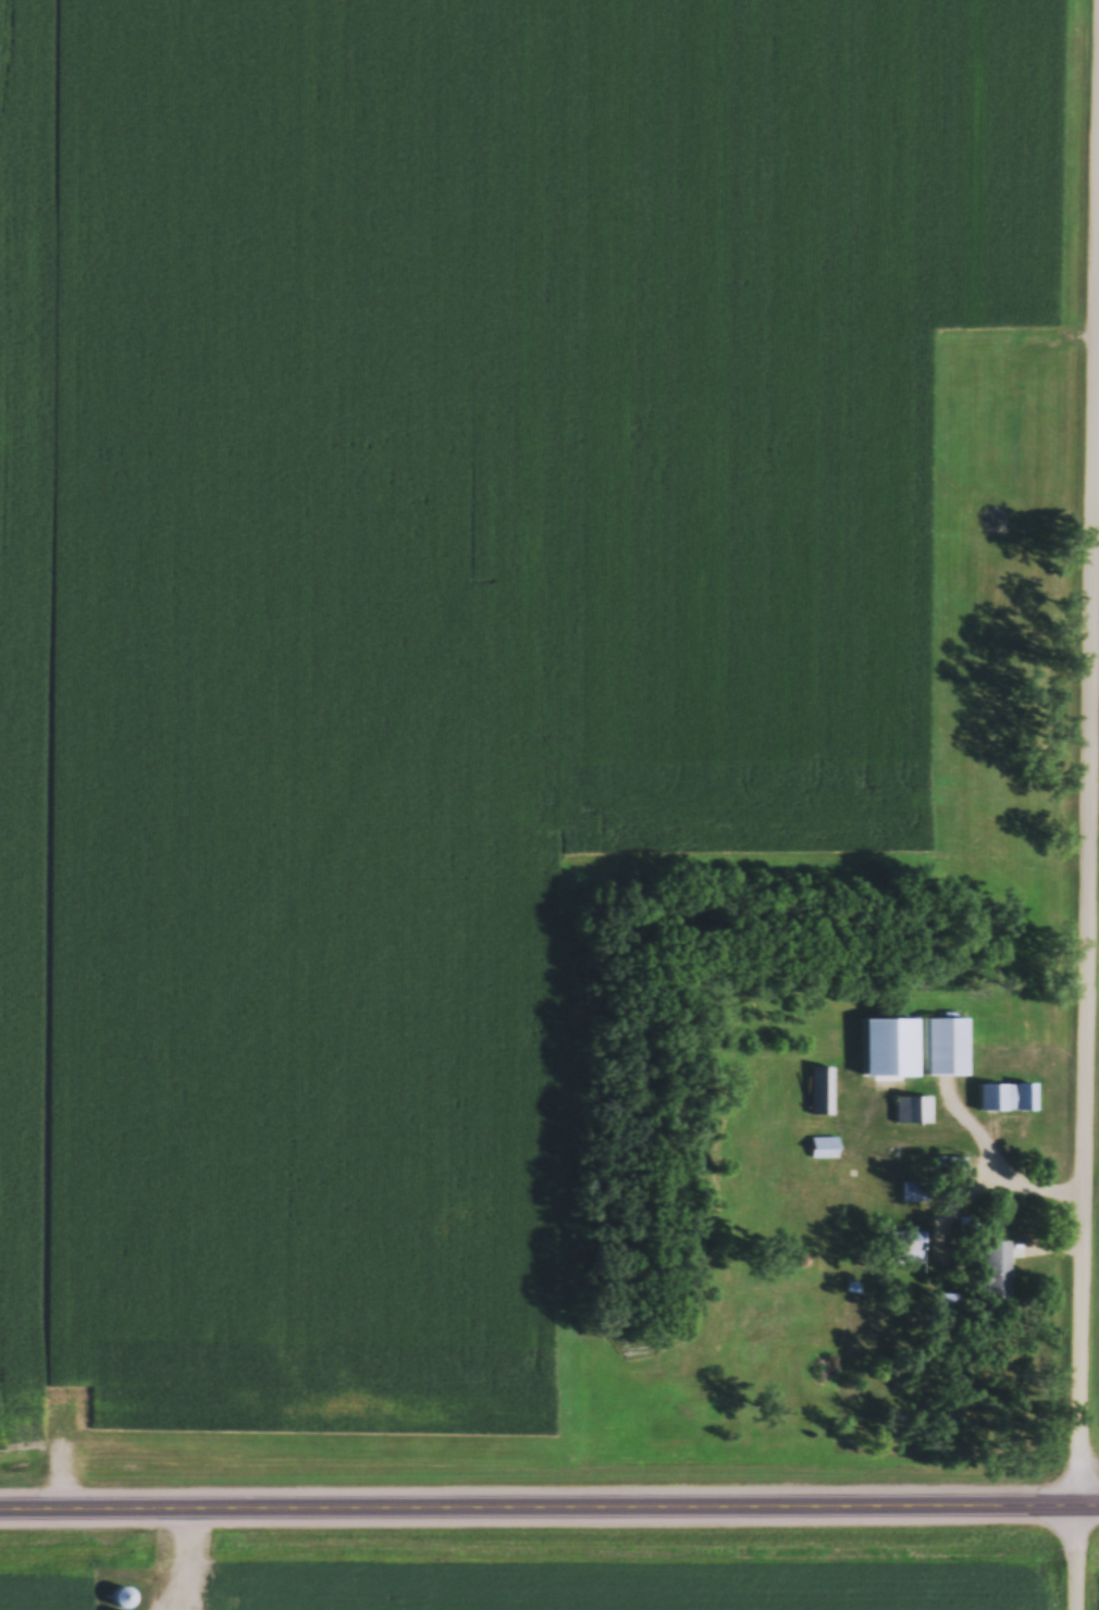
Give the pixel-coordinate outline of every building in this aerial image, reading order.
[(970,1021),(924,1021),(924,1079),(971,1078),(970,1021)] [(829,1070),(809,1070),(809,1118),(829,1118),(829,1070)] [(977,1114),(1032,1114),(1032,1087),(977,1087),(977,1114)] [(893,1126),(923,1126),(923,1100),(893,1100),(893,1126)] [(902,1184),(902,1206),(931,1206),(931,1184),(902,1184)] [(846,1294),(860,1296),(861,1287),(847,1285),(846,1294)] [(869,1353),(871,1359),(880,1356),(878,1350),(869,1353)] [(134,1592),(112,1592),(112,1609),(134,1609),(134,1592)]
